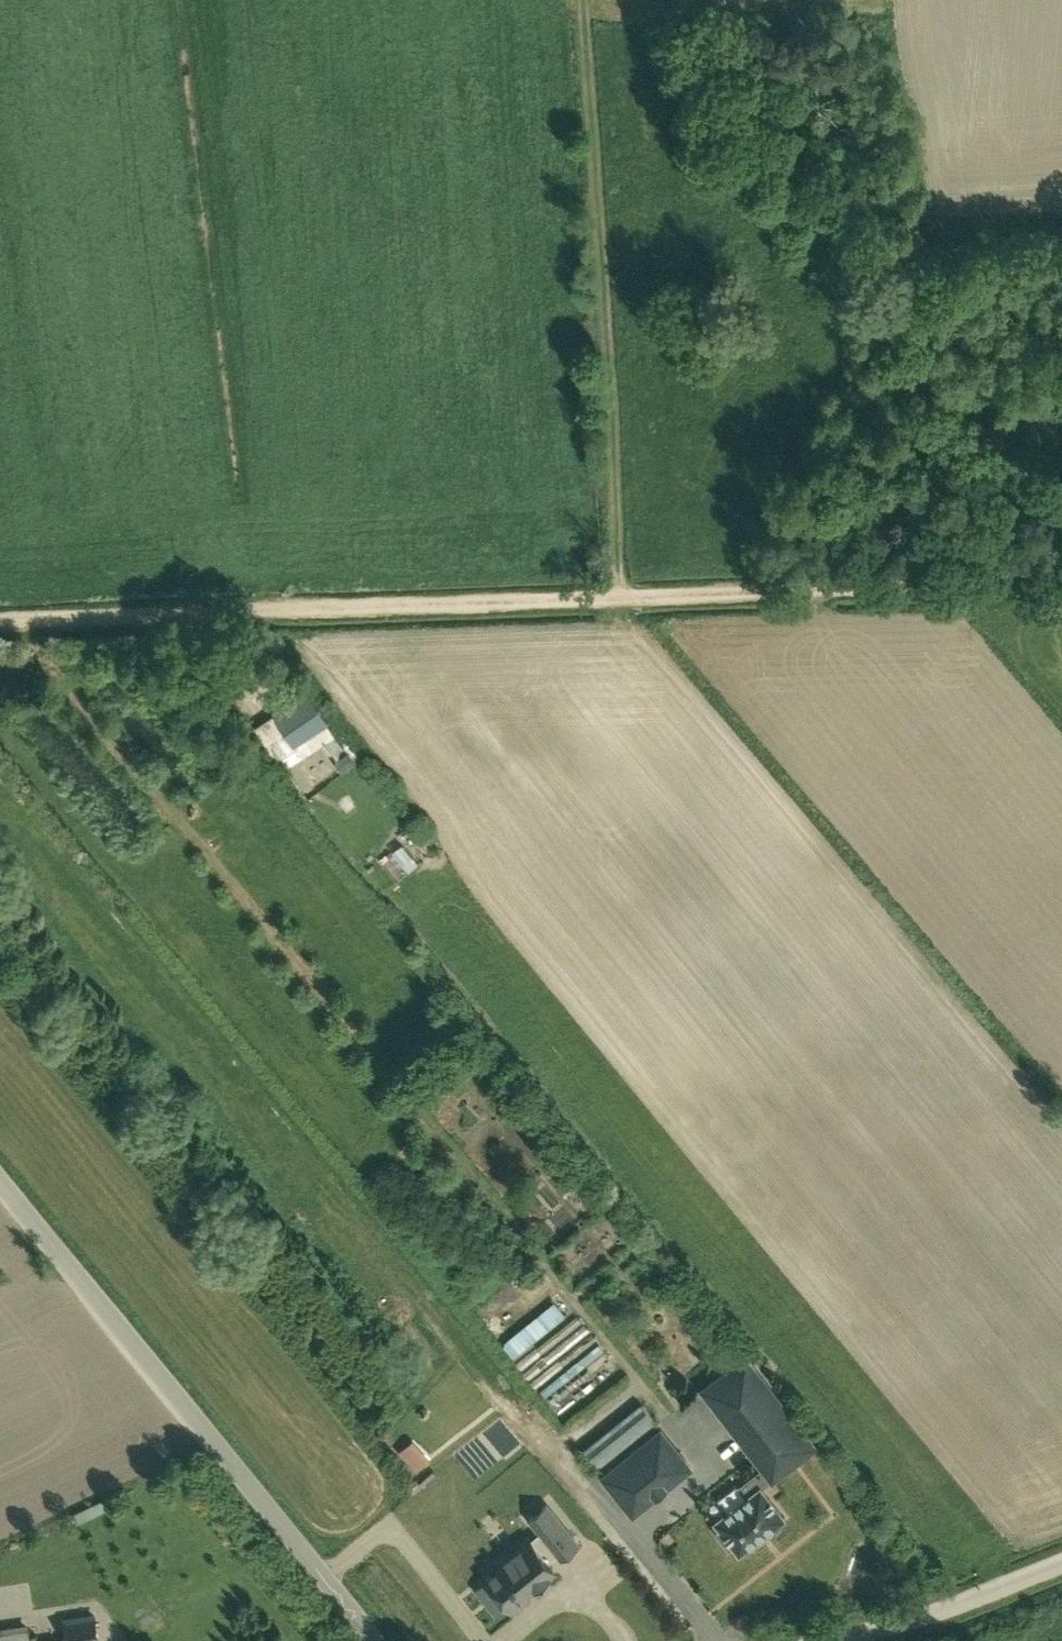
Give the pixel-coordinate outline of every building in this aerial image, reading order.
[(323,722),(326,720),(306,693),(274,716),(275,717),(260,727),(282,761),(302,748),(329,730),(323,722)] [(746,1356),(702,1389),(763,1468),(739,1486),(738,1485),(719,1499),(729,1511),(717,1520),(716,1520),(715,1521),(716,1523),(716,1522),(721,1528),(716,1532),(729,1549),(734,1545),(739,1551),(738,1551),(740,1553),(741,1552),(741,1551),(784,1518),(784,1519),(785,1517),(784,1516),(762,1487),(772,1479),(772,1480),(816,1446),(746,1356)] [(661,1429),(603,1476),(633,1514),(691,1467),(661,1429)] [(411,1442),(398,1453),(416,1475),(429,1464),(411,1442)] [(502,1566),(486,1579),(511,1610),(528,1596),(525,1592),(533,1585),(535,1587),(551,1575),(549,1572),(554,1568),(548,1560),(557,1553),(560,1557),(577,1543),(545,1503),(528,1517),(539,1531),(530,1538),(528,1537),(498,1561),(502,1566)] [(95,1616),(65,1620),(68,1640),(99,1640),(95,1616)] [(27,1623),(0,1627),(0,1636),(1,1640),(30,1640),(27,1623)]
